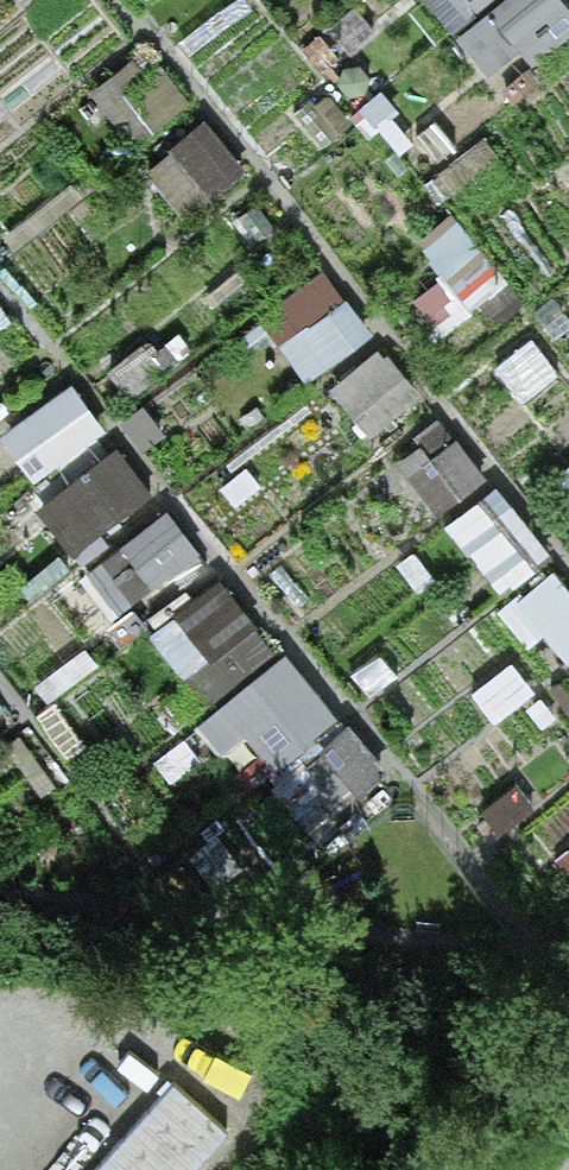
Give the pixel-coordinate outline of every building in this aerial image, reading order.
[(485,79),(522,47),(538,65),(568,37),(568,6),(564,0),(416,0),(485,79)] [(210,120),(162,155),(199,205),(247,170),(210,120)] [(471,302),(498,270),(466,243),(439,275),(471,302)] [(311,378),(376,333),(331,268),(265,313),(311,378)] [(375,429),(420,389),(388,355),(344,395),(375,429)] [(1,429),(36,483),(112,433),(77,380),(1,429)] [(38,508),(77,556),(158,491),(119,443),(38,508)] [(501,486),(454,522),(504,588),(551,552),(501,486)] [(168,506),(87,570),(126,618),(207,554),(168,506)] [(568,662),(568,577),(561,566),(510,601),(558,670),(568,662)] [(185,677),(219,655),(237,681),(279,653),(230,580),(154,631),(185,677)] [(222,754),(253,736),(311,829),(385,783),(301,648),(196,713),(222,754)] [(234,1139),(179,1082),(87,1169),(201,1169),(234,1139)]
